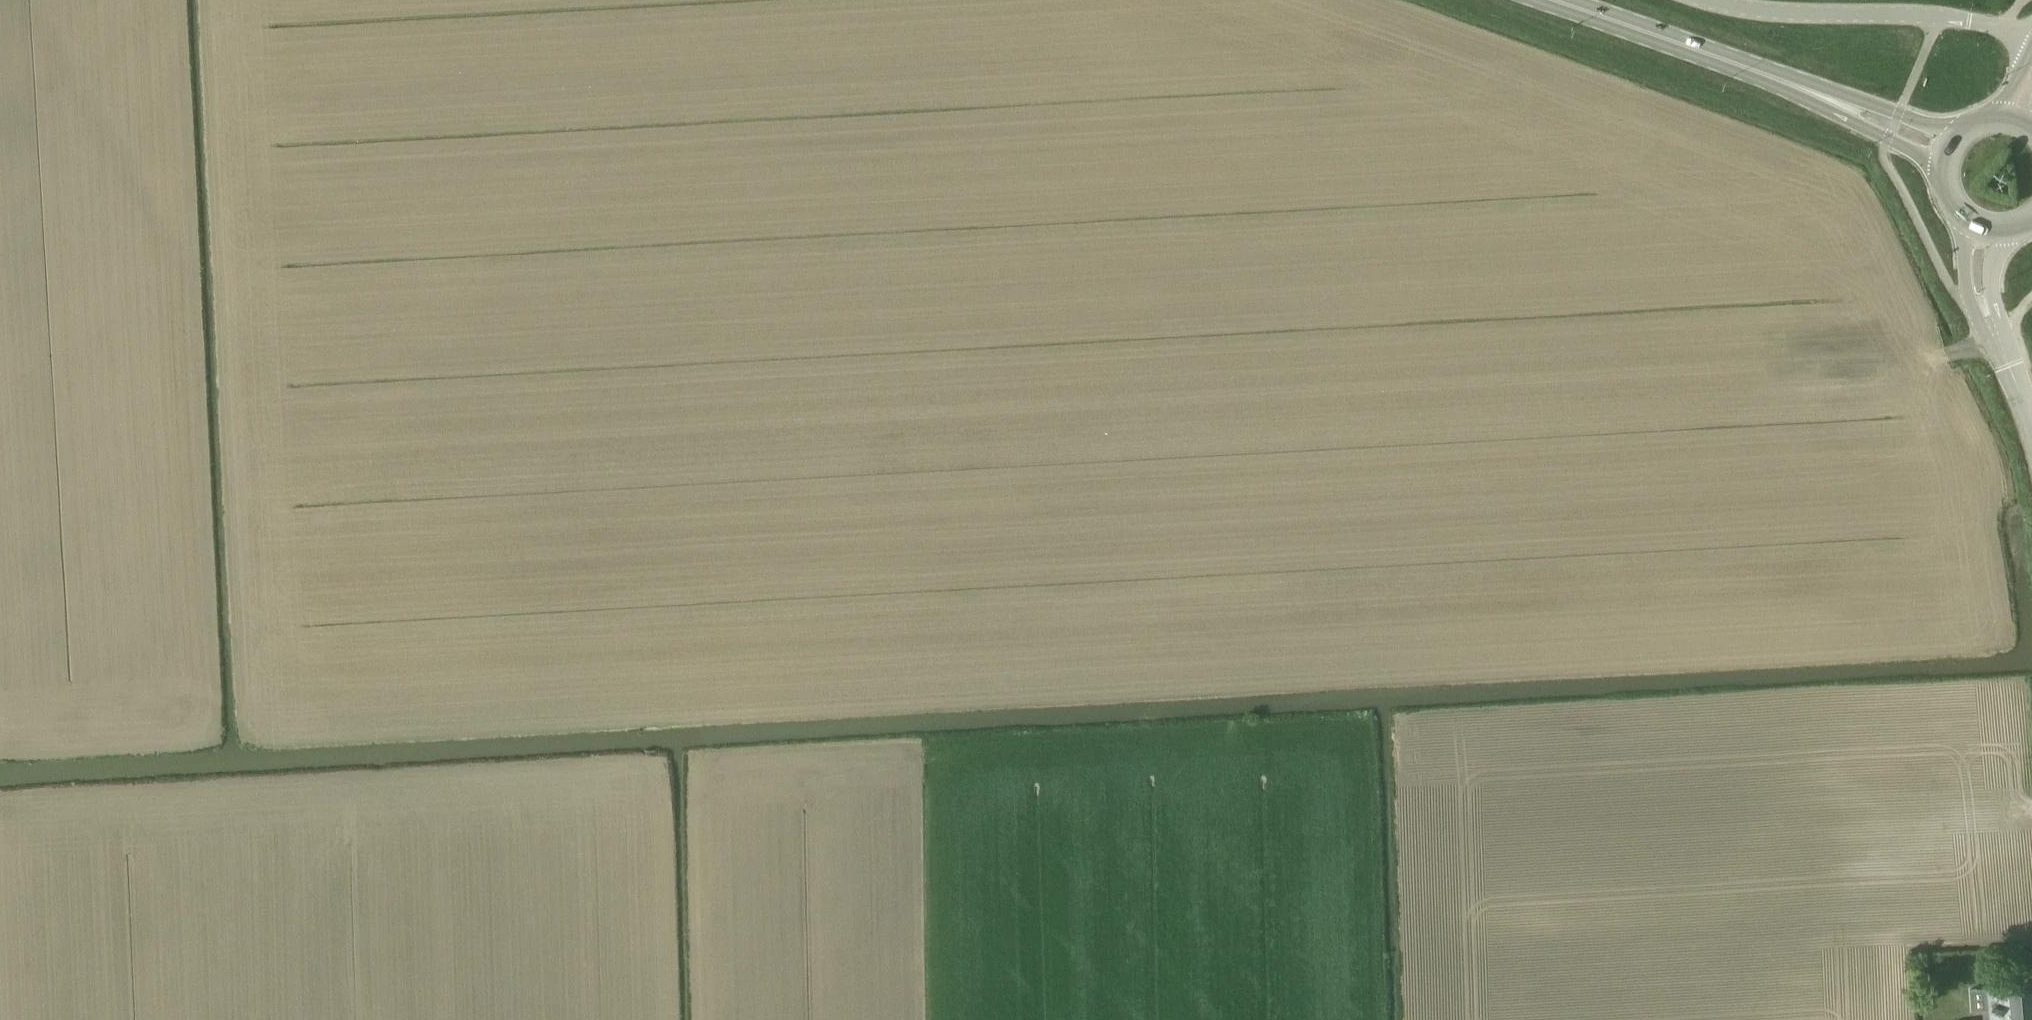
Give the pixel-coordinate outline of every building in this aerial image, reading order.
[(1989,987),(1992,1014),(1992,1019),(2025,1019),(2031,1019),(2031,990),(2012,992),(2011,986),(1989,987)]
